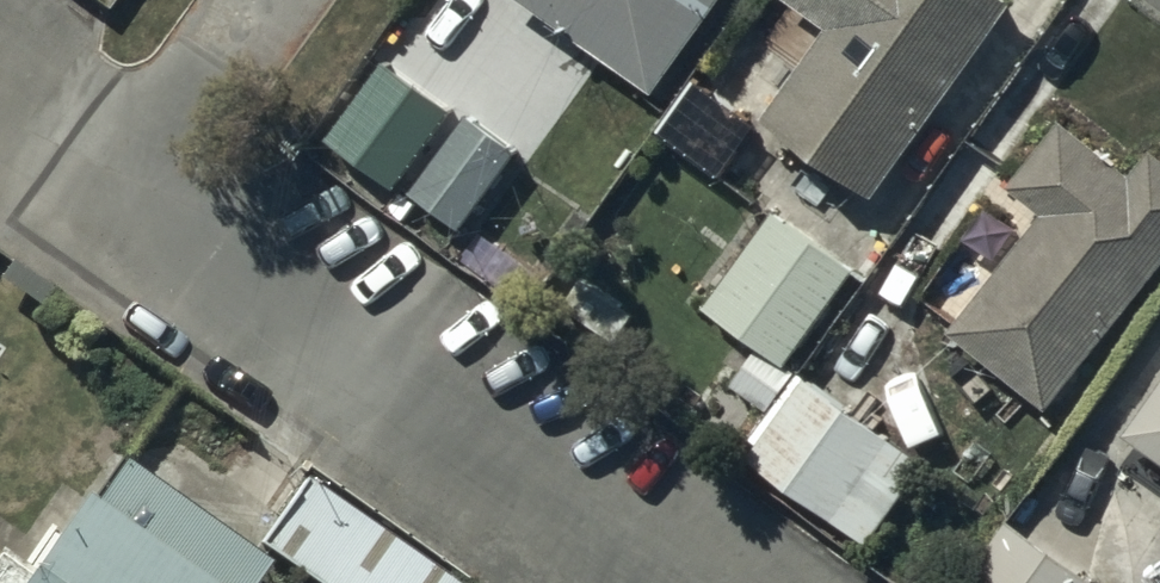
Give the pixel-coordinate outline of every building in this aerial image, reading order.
[(651,88),(715,0),(530,0),(651,88)] [(1009,0),(794,0),(834,29),(769,119),(875,195),(1014,4),(1009,0)] [(451,113),(386,65),(331,140),(397,188),(451,113)] [(1154,153),(1136,175),(1064,117),(1008,185),(1046,216),(953,329),(1047,406),(1159,268),(1159,158),(1154,153)] [(518,154),(472,120),(417,195),(463,228),(518,154)] [(856,274),(777,216),(709,307),(789,365),(856,274)] [(794,375),(760,351),(734,385),(769,410),(794,375)] [(923,469),(808,383),(750,459),(865,545),(923,469)] [(1132,435),(1159,455),(1159,396),(1132,435)] [(123,482),(50,582),(264,582),(123,482)] [(309,491),(266,551),(309,582),(436,582),(309,491)] [(1008,532),(971,582),(1079,582),(1008,532)] [(0,557),(0,582),(37,582),(0,557)]
